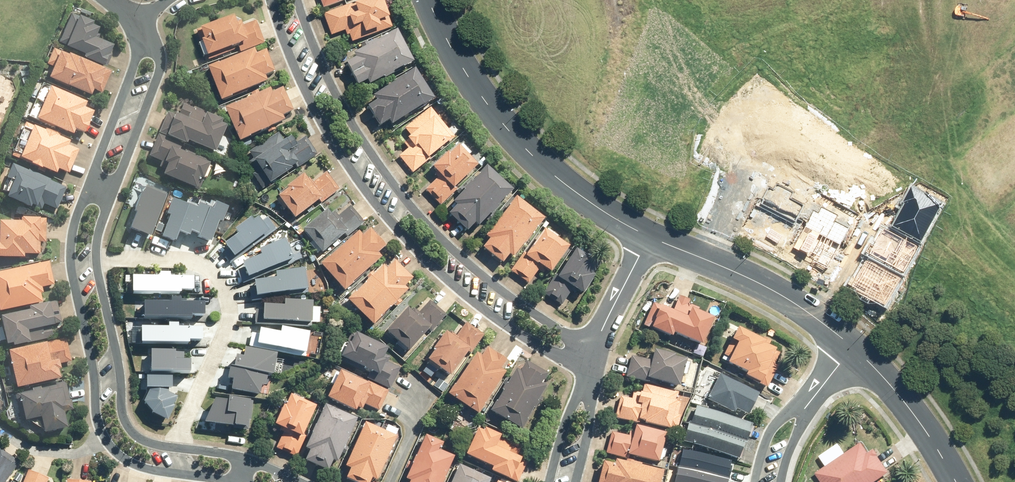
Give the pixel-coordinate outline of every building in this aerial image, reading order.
[(384,0),(363,0),(353,4),(352,3),(324,14),(332,35),(345,30),(347,35),(350,34),(353,42),(393,27),(389,17),(390,16),(384,0)] [(83,52),(82,55),(105,65),(110,52),(109,52),(113,42),(98,36),(99,33),(95,32),(98,24),(91,21),(92,19),(78,13),(78,14),(71,10),(58,41),(83,52)] [(200,41),(202,40),(208,55),(238,45),(241,52),(265,42),(256,19),(243,24),(241,20),(237,22),(234,14),(196,29),(200,41)] [(385,78),(395,74),(394,72),(415,62),(398,29),(354,53),(356,57),(347,62),(359,85),(368,80),(370,84),(385,77),(385,78)] [(52,64),(47,74),(90,92),(92,87),(102,92),(111,69),(109,69),(110,67),(68,50),(67,52),(59,48),(59,49),(53,47),(46,62),(52,64)] [(265,76),(275,71),(266,50),(257,54),(254,49),(219,63),(219,62),(208,67),(221,101),(232,96),(232,95),(268,81),(265,76)] [(378,100),(368,107),(380,126),(390,120),(393,124),(434,98),(416,69),(374,95),(378,100)] [(42,83),(28,115),(72,134),(74,128),(84,133),(93,111),(84,106),(86,101),(42,83)] [(293,111),(283,88),(273,93),(271,88),(260,93),(259,90),(251,93),(252,97),(225,108),(240,142),(251,137),(250,136),(267,129),(269,132),(276,129),(274,125),(285,120),(283,116),(293,111)] [(174,114),(168,111),(159,131),(186,143),(188,139),(214,151),(226,124),(221,122),(222,119),(195,107),(194,108),(183,103),(178,113),(174,112),(174,114)] [(409,139),(404,142),(409,148),(400,155),(414,173),(431,158),(430,157),(455,137),(431,107),(405,128),(412,135),(409,138),(409,139)] [(44,129),(25,122),(11,155),(30,162),(29,163),(41,168),(41,167),(56,173),(58,169),(68,173),(78,149),(67,145),(69,140),(59,136),(60,133),(54,131),(54,132),(44,128),(44,129)] [(158,133),(148,155),(161,161),(159,167),(164,169),(162,173),(199,190),(203,179),(202,178),(210,160),(185,149),(184,152),(179,149),(182,143),(158,133)] [(254,173),(253,174),(263,189),(272,184),(271,183),(293,169),(292,168),(296,165),(297,167),(318,154),(306,136),(296,143),(292,136),(283,141),(278,133),(250,152),(254,158),(249,162),(250,165),(254,173)] [(479,165),(460,144),(451,153),(449,152),(446,154),(446,153),(435,164),(435,165),(433,167),(441,174),(426,189),(441,205),(458,189),(456,187),(479,165)] [(66,187),(50,180),(50,179),(12,162),(5,177),(11,180),(5,196),(29,207),(30,205),(41,209),(43,203),(56,209),(66,187)] [(514,190),(488,166),(480,174),(479,173),(465,188),(466,190),(454,202),(458,205),(450,213),(469,231),(477,222),(481,225),(514,190)] [(287,187),(288,189),(279,196),(296,218),(320,200),(322,203),(340,189),(327,172),(314,182),(310,178),(309,179),(304,174),(287,187)] [(151,239),(166,197),(145,190),(131,232),(151,239)] [(487,236),(491,239),(484,248),(504,263),(511,255),(515,258),(546,219),(518,197),(487,236)] [(172,216),(162,237),(174,243),(179,233),(190,237),(191,234),(197,236),(196,237),(210,244),(220,222),(222,223),(228,209),(212,202),(210,206),(200,201),(196,210),(173,199),(167,213),(172,216)] [(328,208),(303,229),(323,253),(346,234),(348,236),(365,222),(351,205),(339,215),(335,210),(332,213),(328,208)] [(231,260),(270,233),(258,215),(235,230),(239,235),(221,247),(231,260)] [(23,257),(23,254),(35,254),(35,253),(40,254),(40,241),(45,241),(46,217),(39,218),(39,217),(21,217),(21,221),(0,220),(0,257),(23,257)] [(359,231),(321,264),(345,291),(355,283),(354,283),(382,258),(379,254),(387,246),(371,228),(363,236),(359,231)] [(525,252),(511,271),(530,284),(539,270),(543,272),(546,269),(553,274),(572,246),(546,228),(528,253),(525,252)] [(250,280),(294,261),(285,241),(261,251),(263,257),(243,265),(250,280)] [(557,275),(545,292),(563,304),(574,287),(585,294),(596,276),(593,274),(600,264),(578,249),(560,276),(557,275)] [(40,293),(43,292),(41,287),(53,284),(48,261),(0,271),(0,311),(42,301),(40,293)] [(414,279),(396,261),(388,269),(384,266),(375,274),(373,272),(367,277),(370,280),(348,300),(374,326),(395,305),(397,308),(403,302),(400,300),(409,291),(406,288),(414,279)] [(258,298),(308,291),(305,271),(275,275),(275,280),(256,282),(258,298)] [(134,278),(133,294),(182,295),(182,293),(195,293),(195,279),(171,278),(171,275),(161,275),(161,278),(134,278)] [(690,304),(691,300),(681,296),(674,311),(662,306),(661,309),(653,306),(645,325),(674,337),(676,334),(703,346),(716,318),(699,311),(700,308),(690,304)] [(409,307),(387,331),(410,352),(430,331),(432,332),(448,315),(431,299),(419,311),(415,307),(412,310),(409,307)] [(28,310),(0,316),(0,320),(5,344),(11,343),(12,346),(52,337),(50,326),(54,324),(54,323),(61,322),(57,300),(29,306),(29,307),(27,307),(28,310)] [(144,303),(144,319),(192,320),(192,317),(205,318),(206,305),(182,304),(182,300),(172,300),(172,304),(144,303)] [(265,322),(313,325),(315,303),(284,301),(283,308),(266,306),(265,322)] [(436,350),(429,360),(452,377),(470,352),(472,354),(485,335),(467,322),(457,336),(453,333),(451,335),(446,331),(434,349),(436,350)] [(143,328),(143,346),(190,347),(190,344),(203,344),(203,329),(179,329),(179,325),(169,325),(169,329),(143,328)] [(732,358),(729,363),(749,373),(747,376),(762,382),(761,384),(769,388),(780,366),(776,364),(781,353),(777,351),(778,349),(770,346),(773,340),(765,336),(764,339),(740,327),(734,340),(733,339),(725,355),(732,358)] [(258,347),(306,356),(311,334),(282,329),(281,334),(261,330),(258,347)] [(342,358),(378,375),(374,382),(391,389),(400,368),(388,363),(391,357),(387,354),(389,348),(353,331),(347,343),(349,344),(342,358)] [(66,338),(7,351),(15,388),(59,378),(57,370),(60,369),(59,363),(70,361),(66,338)] [(507,373),(502,369),(508,361),(488,348),(483,357),(478,353),(456,386),(455,385),(449,394),(480,416),(487,405),(486,404),(507,373)] [(237,357),(235,368),(274,377),(278,356),(246,349),(244,359),(237,357)] [(677,358),(677,355),(656,350),(654,360),(632,355),(627,377),(648,382),(649,378),(682,387),(688,360),(677,358)] [(152,374),(192,375),(192,362),(175,362),(176,353),(152,352),(152,374)] [(549,375),(528,362),(521,372),(517,370),(509,384),(507,384),(503,391),(504,392),(498,402),(497,402),(492,410),(491,411),(522,431),(529,420),(528,420),(534,409),(536,410),(544,398),(541,397),(547,387),(544,385),(549,375)] [(263,398),(267,378),(230,370),(226,390),(263,398)] [(368,381),(367,383),(341,371),(328,398),(357,412),(359,407),(363,409),(365,404),(380,411),(390,391),(368,381)] [(768,396),(722,374),(709,400),(755,423),(768,396)] [(147,390),(172,391),(172,377),(148,377),(147,390)] [(71,409),(65,381),(53,384),(54,385),(40,388),(40,387),(31,388),(31,390),(14,393),(20,421),(27,419),(43,429),(44,433),(66,426),(62,412),(71,409)] [(672,430),(672,429),(678,430),(682,416),(679,415),(682,403),(678,402),(680,392),(646,384),(643,393),(635,391),(633,399),(621,396),(616,418),(639,423),(640,420),(646,422),(646,423),(672,430)] [(169,423),(178,400),(170,395),(168,392),(150,393),(145,404),(153,415),(169,423)] [(275,425),(285,429),(277,447),(297,457),(306,436),(304,435),(317,407),(291,395),(287,404),(286,403),(275,425)] [(204,425),(248,430),(252,401),(229,399),(228,402),(216,401),(204,425)] [(345,447),(358,419),(326,405),(313,432),(310,431),(307,438),(310,439),(306,449),(310,452),(306,462),(329,472),(333,462),(338,464),(342,454),(346,455),(349,449),(345,447)] [(755,426),(696,406),(689,425),(748,445),(755,426)] [(351,470),(347,479),(353,481),(371,481),(373,479),(378,481),(398,437),(366,423),(346,468),(351,470)] [(748,445),(689,425),(683,443),(742,463),(748,445)] [(668,434),(637,426),(635,433),(631,432),(628,436),(612,431),(607,453),(629,459),(630,455),(660,463),(661,460),(664,462),(668,450),(664,449),(668,434)] [(494,468),(492,471),(512,481),(512,480),(517,481),(519,481),(528,463),(523,461),(524,458),(519,456),(523,446),(511,441),(512,439),(498,433),(498,434),(486,429),(485,432),(479,429),(467,455),(494,468)] [(455,457),(440,451),(444,444),(426,436),(407,481),(410,481),(444,481),(455,457)] [(880,455),(876,449),(870,453),(863,442),(817,474),(822,481),(877,481),(891,473),(879,455),(880,455)] [(19,462),(0,449),(0,481),(6,481),(19,462)] [(736,462),(685,450),(681,467),(732,479),(736,462)] [(635,462),(628,459),(627,462),(617,460),(616,464),(605,462),(600,481),(663,481),(665,472),(642,466),(643,465),(635,463),(635,462)] [(492,480),(460,466),(453,481),(491,481),(492,480)] [(681,467),(677,481),(731,481),(732,479),(681,467)] [(23,481),(47,481),(49,479),(28,470),(23,481)]
